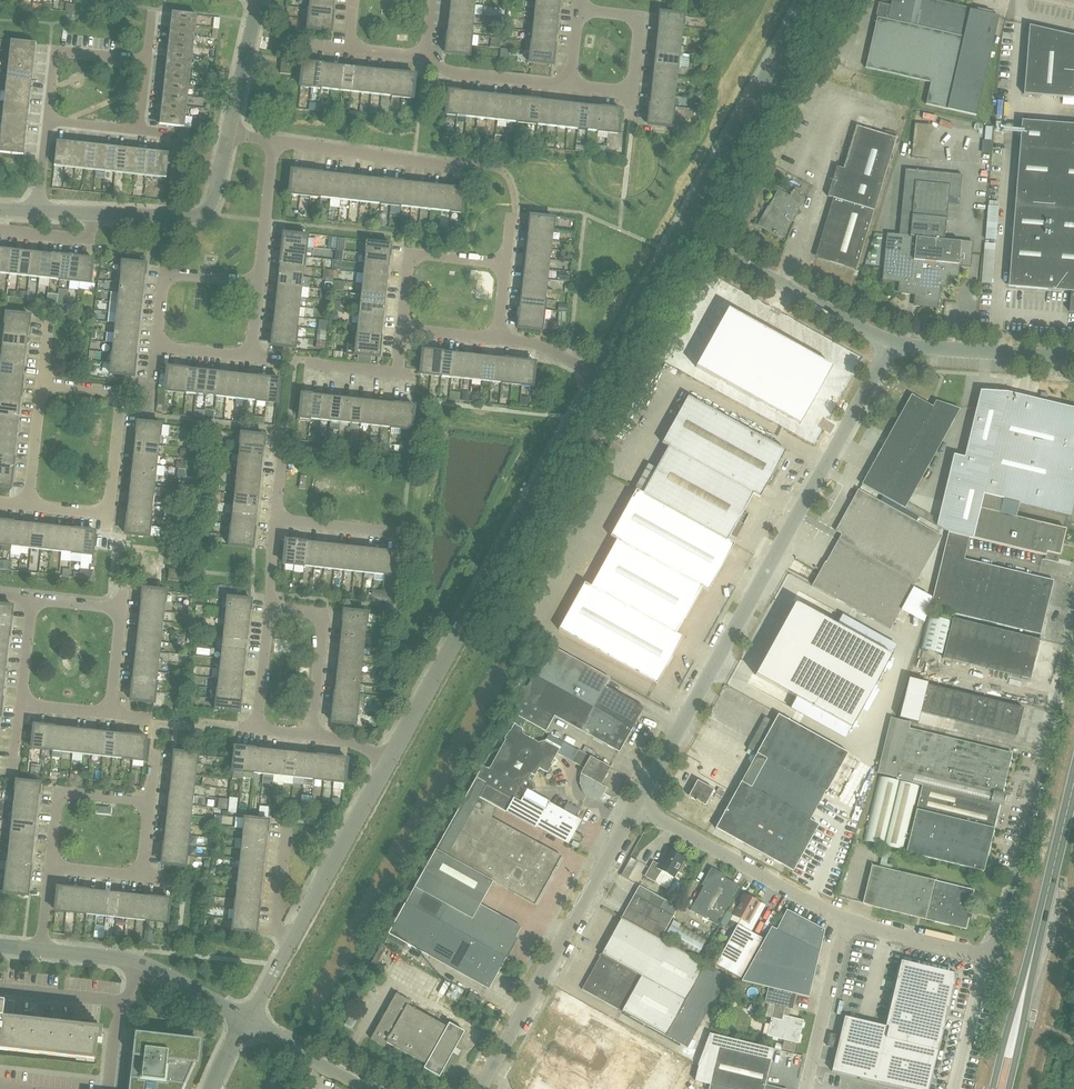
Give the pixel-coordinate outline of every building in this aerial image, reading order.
[(309,9),(334,11),(335,1),(325,0),(310,0),(309,9)] [(932,0),(892,0),(891,5),(880,3),(875,23),(876,23),(865,68),(931,83),(926,104),(976,116),(999,16),(971,10),(971,9),(932,0)] [(559,14),(560,4),(536,1),(535,12),(559,14)] [(474,15),(475,5),(451,2),(450,12),(474,15)] [(309,9),(308,19),(333,21),(334,11),(309,9)] [(171,23),(196,26),(197,15),(173,12),(171,23)] [(450,12),(449,22),(473,25),(474,15),(450,12)] [(535,12),(533,22),(558,25),(559,14),(535,12)] [(660,13),(658,24),(683,26),(684,15),(660,13)] [(332,32),(333,21),(308,19),(307,29),(332,32)] [(472,35),(473,25),(449,22),(447,33),(472,35)] [(557,35),(558,25),(533,22),(532,32),(557,35)] [(195,36),(196,26),(171,23),(170,33),(195,36)] [(835,29),(846,34),(849,29),(838,23),(835,29)] [(658,24),(657,34),(682,36),(683,26),(658,24)] [(1029,26),(1024,94),(1073,98),(1073,36),(1029,26)] [(834,31),(824,51),(833,57),(844,37),(834,31)] [(531,42),(556,45),(557,35),(532,32),(531,42)] [(194,46),(195,36),(170,33),(169,43),(194,46)] [(471,45),(472,35),(447,33),(446,43),(471,45)] [(657,34),(656,44),(681,47),(682,36),(657,34)] [(12,41),(10,51),(35,54),(36,43),(12,41)] [(556,45),(531,42),(527,42),(525,52),(530,52),(555,55),(556,45)] [(193,56),(194,46),(169,43),(168,53),(193,56)] [(470,56),(471,45),(446,43),(445,53),(470,56)] [(680,57),(680,56),(681,47),(656,44),(655,54),(680,57)] [(34,64),(35,54),(10,51),(9,61),(34,64)] [(530,52),(529,62),(553,65),(555,55),(530,52)] [(168,53),(167,63),(191,66),(193,56),(168,53)] [(655,54),(654,64),(679,67),(680,57),(655,54)] [(33,74),(34,64),(9,61),(8,71),(33,74)] [(292,74),(293,63),(282,62),(280,73),(292,74)] [(311,87),(314,63),(304,62),(301,86),(311,87)] [(190,76),(191,66),(167,63),(166,73),(190,76)] [(311,87),(321,89),(324,64),(314,63),(311,87)] [(334,65),(324,64),(321,89),(332,90),(334,65)] [(654,64),(653,74),(678,77),(679,67),(654,64)] [(332,90),(342,91),(344,66),(334,65),(332,90)] [(355,68),(344,66),(342,91),(352,92),(355,68)] [(352,92),(362,93),(365,69),(355,68),(352,92)] [(375,70),(365,69),(362,93),(372,94),(375,70)] [(372,94),(382,95),(385,71),(375,70),(372,94)] [(7,81),(32,84),(33,74),(8,71),(7,81)] [(382,95),(392,97),(395,72),(385,71),(382,95)] [(392,97),(402,98),(405,73),(395,72),(392,97)] [(189,86),(190,76),(166,73),(165,83),(189,86)] [(402,98),(413,99),(415,75),(405,73),(402,98)] [(653,74),(652,84),(677,87),(678,77),(653,74)] [(31,94),(32,84),(7,81),(6,92),(31,94)] [(164,93),(188,96),(189,86),(165,83),(164,93)] [(677,87),(652,84),(651,94),(675,97),(677,87)] [(446,115),(457,116),(459,91),(449,90),(446,115)] [(469,92),(459,91),(457,116),(467,117),(469,92)] [(6,92),(5,102),(30,104),(31,94),(6,92)] [(469,92),(467,117),(477,118),(480,93),(469,92)] [(187,106),(188,96),(164,93),(162,103),(187,106)] [(490,95),(480,93),(477,118),(487,119),(490,95)] [(651,94),(650,104),(674,107),(675,97),(651,94)] [(500,96),(490,95),(487,119),(497,120),(500,96)] [(510,97),(500,96),(497,120),(507,121),(510,97)] [(517,122),(520,98),(510,97),(507,121),(517,122)] [(530,99),(520,98),(517,122),(527,124),(530,99)] [(540,100),(530,99),(527,124),(538,125),(540,100)] [(540,100),(538,125),(548,126),(550,101),(540,100)] [(560,102),(550,101),(548,126),(558,127),(560,102)] [(29,114),(30,104),(5,102),(4,112),(29,114)] [(571,104),(560,102),(558,127),(568,128),(571,104)] [(187,106),(162,103),(161,113),(186,116),(187,106)] [(578,129),(581,105),(571,104),(568,128),(578,129)] [(650,104),(648,114),(673,117),(674,107),(650,104)] [(591,106),(581,105),(578,129),(588,130),(591,106)] [(598,131),(601,107),(591,106),(588,130),(598,131)] [(611,108),(601,107),(598,131),(608,133),(611,108)] [(621,109),(611,108),(608,133),(619,134),(621,109)] [(3,122),(27,124),(29,114),(4,112),(3,122)] [(185,127),(186,116),(161,113),(160,124),(185,127)] [(672,127),(673,117),(648,114),(647,125),(672,127)] [(1022,120),(1019,147),(1073,152),(1073,125),(1022,120)] [(26,134),(27,124),(3,122),(2,132),(26,134)] [(896,138),(895,138),(897,134),(886,131),(885,135),(857,126),(844,169),(837,167),(828,196),(835,199),(818,256),(857,267),(896,138)] [(986,126),(984,140),(991,141),(993,127),(986,126)] [(2,132),(0,142),(25,145),(26,134),(2,132)] [(455,135),(454,142),(464,143),(465,136),(455,135)] [(983,140),(981,153),(990,154),(991,141),(984,140),(983,140)] [(55,166),(66,167),(68,142),(58,141),(55,166)] [(25,145),(0,142),(0,146),(0,153),(22,155),(24,155),(25,145)] [(78,143),(68,142),(66,167),(76,168),(78,143)] [(76,168),(86,169),(88,144),(78,143),(76,168)] [(86,169),(96,170),(98,145),(88,144),(86,169)] [(913,144),(912,156),(928,158),(929,145),(913,144)] [(108,147),(98,145),(96,170),(106,171),(108,147)] [(106,171),(116,173),(119,148),(108,147),(106,171)] [(1019,147),(1015,206),(1073,210),(1073,152),(1019,147)] [(129,149),(119,148),(116,173),(126,174),(129,149)] [(126,174),(136,175),(139,150),(129,149),(126,174)] [(146,176),(149,151),(139,150),(136,175),(146,176)] [(146,176),(156,177),(159,152),(149,151),(146,176)] [(156,177),(167,178),(169,153),(159,152),(156,177)] [(905,169),(904,181),(915,182),(910,237),(888,235),(884,279),(900,281),(899,292),(916,294),(915,305),(937,307),(939,285),(945,285),(946,274),(957,276),(958,264),(969,266),(972,243),(944,240),(948,203),(959,205),(962,175),(905,169)] [(300,195),(302,171),(292,170),(290,194),(300,195)] [(313,172),(302,171),(300,195),(310,196),(313,172)] [(323,173),(313,172),(310,196),(320,198),(323,173)] [(320,198),(330,199),(333,174),(323,173),(320,198)] [(343,175),(333,174),(330,199),(340,200),(343,175)] [(343,175),(340,200),(350,201),(353,176),(343,175)] [(363,177),(353,176),(350,201),(360,202),(363,177)] [(363,177),(360,202),(371,203),(373,178),(363,177)] [(383,180),(373,178),(371,203),(381,204),(383,180)] [(391,205),(394,181),(383,180),(381,204),(391,205)] [(404,182),(394,181),(391,205),(401,207),(404,182)] [(411,208),(414,183),(404,182),(401,207),(411,208)] [(424,184),(414,183),(411,208),(421,209),(424,184)] [(434,185),(424,184),(421,209),(431,210),(434,185)] [(441,211),(444,186),(434,185),(431,210),(441,211)] [(454,187),(444,186),(441,211),(452,212),(454,187)] [(464,189),(454,187),(452,212),(462,213),(464,189)] [(778,189),(765,212),(773,217),(766,229),(782,237),(792,220),(794,215),(796,216),(805,199),(799,195),(792,192),(790,196),(778,189)] [(1071,292),(1072,281),(1073,282),(1073,210),(1015,206),(1008,287),(1015,287),(1048,290),(1071,292)] [(530,216),(529,226),(554,228),(555,219),(530,216)] [(996,240),(997,223),(987,222),(985,239),(996,240)] [(552,239),(554,228),(529,226),(528,236),(552,239)] [(282,243),(307,246),(308,236),(283,233),(282,243)] [(552,239),(528,236),(527,246),(551,249),(552,239)] [(336,249),(343,250),(345,240),(337,239),(336,249)] [(367,242),(366,252),(390,255),(391,245),(367,242)] [(306,256),(307,246),(282,243),(281,254),(306,256)] [(550,259),(551,249),(527,246),(526,257),(550,259)] [(10,274),(12,250),(2,249),(0,269),(0,273),(10,274)] [(22,251),(12,250),(10,274),(20,275),(22,251)] [(335,260),(342,261),(343,251),(336,250),(335,260)] [(20,275),(30,277),(32,252),(22,251),(20,275)] [(43,253),(32,252),(30,277),(40,278),(43,253)] [(389,266),(390,255),(366,252),(364,264),(389,266)] [(50,279),(53,254),(43,253),(40,278),(50,279)] [(63,255),(53,254),(50,279),(60,280),(63,255)] [(305,267),(306,256),(281,254),(280,264),(305,267)] [(60,280),(70,281),(73,256),(63,255),(60,280)] [(83,257),(73,256),(70,281),(80,282),(83,257)] [(80,282),(91,283),(93,259),(83,257),(80,282)] [(526,257),(525,267),(549,270),(550,259),(526,257)] [(123,262),(122,272),(146,275),(147,265),(123,262)] [(279,274),(303,277),(305,267),(280,264),(279,274)] [(364,264),(363,273),(388,276),(389,266),(364,264)] [(548,280),(549,270),(525,267),(523,277),(548,280)] [(334,270),(325,269),(324,279),(333,280),(334,270)] [(559,271),(559,280),(568,281),(568,272),(559,271)] [(145,285),(146,275),(122,272),(120,282),(145,285)] [(388,276),(363,273),(362,283),(387,286),(388,276)] [(302,287),(303,277),(279,274),(278,284),(302,287)] [(547,290),(548,280),(523,277),(522,287),(547,290)] [(333,280),(332,291),(344,293),(345,282),(333,280)] [(120,282),(119,292),(144,295),(145,285),(120,282)] [(362,283),(361,293),(386,296),(387,286),(362,283)] [(301,297),(302,287),(278,284),(277,294),(301,297)] [(522,287),(521,297),(546,300),(547,290),(522,287)] [(330,291),(321,290),(320,298),(329,299),(330,291)] [(144,295),(119,292),(118,303),(143,305),(144,295)] [(361,293),(360,303),(385,306),(386,296),(361,293)] [(277,294),(275,305),(300,307),(301,297),(277,294)] [(545,310),(546,300),(521,297),(520,307),(545,310)] [(118,303),(117,313),(142,316),(143,305),(118,303)] [(359,313),(384,316),(385,306),(360,303),(359,313)] [(299,317),(300,307),(275,305),(274,315),(299,317)] [(545,310),(520,307),(519,317),(544,320),(545,310)] [(729,309),(696,367),(800,425),(833,367),(729,309)] [(339,313),(331,312),(331,319),(338,320),(339,313)] [(5,324),(30,327),(31,316),(6,313),(5,324)] [(117,313),(116,323),(140,326),(142,316),(117,313)] [(359,313),(358,323),(383,326),(384,316),(359,313)] [(273,325),(298,328),(299,317),(274,315),(273,325)] [(543,330),(544,320),(519,317),(518,328),(543,330)] [(116,323),(115,333),(139,336),(140,326),(116,323)] [(358,323),(357,333),(382,336),(383,326),(358,323)] [(29,337),(30,327),(5,324),(4,334),(29,337)] [(297,338),(298,328),(273,325),(272,335),(297,338)] [(327,340),(328,331),(320,330),(319,340),(327,340)] [(114,343),(138,346),(139,336),(115,333),(114,343)] [(357,333),(356,344),(381,346),(382,336),(357,333)] [(28,347),(29,337),(4,334),(3,344),(28,347)] [(271,345),(296,348),(297,338),(272,335),(271,345)] [(317,341),(315,350),(324,352),(326,343),(317,341)] [(114,343),(113,353),(137,356),(138,346),(114,343)] [(2,354),(27,357),(28,347),(3,344),(2,354)] [(381,346),(356,344),(355,354),(358,355),(371,356),(379,357),(381,346)] [(434,351),(423,350),(421,374),(431,375),(434,351)] [(431,375),(441,377),(444,352),(434,351),(431,375)] [(444,352),(441,377),(451,378),(454,353),(444,352)] [(113,353),(112,363),(136,366),(137,356),(113,353)] [(451,378),(461,379),(464,354),(454,353),(451,378)] [(26,367),(27,357),(2,354),(1,364),(26,367)] [(461,379),(471,380),(474,355),(464,354),(461,379)] [(358,355),(358,362),(371,364),(371,356),(358,355)] [(474,355),(471,380),(481,381),(484,356),(474,355)] [(481,381),(492,382),(494,357),(484,356),(481,381)] [(492,382),(502,383),(504,359),(494,357),(492,382)] [(514,360),(504,359),(502,383),(512,384),(514,360)] [(512,384),(522,386),(524,361),(514,360),(512,384)] [(535,362),(524,361),(522,386),(532,387),(535,362)] [(110,374),(135,377),(136,366),(112,363),(110,374)] [(26,367),(1,364),(0,372),(0,374),(24,377),(26,367)] [(165,391),(176,392),(179,367),(168,366),(168,368),(165,391)] [(176,392),(186,393),(189,369),(179,367),(176,392)] [(189,369),(186,393),(196,394),(199,370),(189,369)] [(196,394),(206,395),(209,371),(199,370),(196,394)] [(206,395),(216,397),(219,372),(209,371),(206,395)] [(219,372),(216,397),(227,398),(229,373),(219,372)] [(227,398),(236,399),(239,374),(229,373),(227,398)] [(23,387),(24,377),(0,374),(0,384),(23,387)] [(239,374),(236,399),(247,400),(250,375),(239,374)] [(247,400),(257,401),(260,376),(250,375),(247,400)] [(270,377),(260,376),(257,401),(267,402),(270,377)] [(280,379),(270,377),(267,402),(277,403),(280,379)] [(23,387),(0,384),(0,394),(22,397),(23,387)] [(937,526),(949,532),(970,537),(973,538),(980,508),(1016,517),(1019,504),(1070,516),(1073,500),(1073,408),(1038,400),(1026,397),(1019,395),(1018,395),(1007,392),(980,390),(964,457),(954,454),(938,519),(937,526)] [(300,418),(310,419),(313,394),(302,393),(300,418)] [(22,397),(0,394),(0,405),(21,407),(22,397)] [(313,394),(310,419),(320,420),(323,395),(313,394)] [(961,409),(936,400),(933,406),(912,394),(862,484),(906,508),(961,409)] [(320,420),(330,421),(333,397),(323,395),(320,420)] [(662,443),(670,447),(754,493),(761,497),(767,486),(768,486),(770,486),(771,485),(772,484),(780,471),(776,469),(786,450),(688,396),(662,443)] [(343,398),(333,397),(330,421),(341,422),(343,398)] [(531,397),(521,397),(520,405),(530,406),(531,397)] [(341,422),(351,423),(353,399),(343,398),(341,422)] [(351,423),(361,425),(363,400),(353,399),(351,423)] [(361,425),(371,426),(373,401),(363,400),(361,425)] [(373,401),(371,426),(381,427),(383,402),(373,401)] [(391,428),(393,403),(383,402),(381,427),(391,428)] [(391,428),(401,429),(404,404),(393,403),(391,428)] [(401,429),(412,430),(414,405),(404,404),(401,429)] [(21,407),(0,405),(0,415),(20,417),(21,407)] [(194,416),(201,417),(204,417),(205,409),(195,408),(194,416)] [(204,417),(214,418),(215,410),(205,409),(204,417)] [(236,414),(235,420),(245,422),(246,415),(236,414)] [(0,415),(0,425),(19,427),(20,417),(0,415)] [(162,425),(137,422),(136,433),(161,435),(162,425)] [(19,427),(0,425),(0,435),(18,437),(19,427)] [(136,433),(135,443),(160,446),(161,435),(136,433)] [(241,433),(240,444),(265,446),(266,436),(241,433)] [(329,443),(337,444),(338,434),(330,433),(329,443)] [(18,437),(0,435),(0,445),(17,447),(18,437)] [(371,437),(370,446),(377,447),(378,438),(371,437)] [(134,453),(159,456),(160,446),(135,443),(134,453)] [(264,457),(265,446),(240,444),(239,454),(264,457)] [(16,457),(17,447),(0,445),(0,456),(16,457)] [(670,447),(644,493),(644,494),(686,517),(728,540),(732,532),(738,535),(750,514),(744,511),(754,493),(670,447)] [(181,448),(180,455),(187,456),(188,449),(181,448)] [(134,453),(133,463),(158,466),(159,456),(134,453)] [(239,454),(238,464),(263,467),(264,457),(239,454)] [(16,457),(0,456),(0,466),(14,467),(16,457)] [(177,461),(176,468),(185,469),(186,462),(177,461)] [(133,463),(132,473),(156,476),(158,466),(133,463)] [(261,477),(263,467),(238,464),(237,474),(261,477)] [(13,477),(14,467),(0,466),(0,476),(13,477)] [(156,476),(132,473),(130,483),(155,486),(156,476)] [(237,474),(235,484),(260,487),(261,477),(237,474)] [(13,477),(0,476),(0,487),(12,488),(13,477)] [(130,483),(129,493),(154,496),(155,486),(130,483)] [(234,494),(259,497),(260,487),(235,484),(234,494)] [(644,493),(637,489),(611,536),(618,540),(660,563),(686,517),(644,494),(644,493)] [(891,630),(919,578),(942,536),(859,490),(836,531),(842,534),(813,586),(891,630)] [(213,491),(211,502),(220,503),(221,492),(213,491)] [(153,506),(154,496),(129,493),(128,503),(153,506)] [(234,494),(233,504),(258,507),(259,497),(234,494)] [(173,498),(172,506),(181,507),(182,499),(173,498)] [(128,503),(127,513),(152,516),(153,506),(128,503)] [(233,504),(232,515),(257,517),(258,507),(233,504)] [(980,508),(973,538),(1046,556),(1047,552),(1060,555),(1066,529),(1016,517),(980,508)] [(127,513),(126,523),(151,526),(152,516),(127,513)] [(232,515),(231,525),(256,527),(257,517),(232,515)] [(660,563),(702,586),(709,590),(735,543),(728,540),(686,517),(660,563)] [(14,522),(4,521),(2,545),(12,546),(14,522)] [(14,522),(12,546),(22,547),(25,523),(14,522)] [(35,524),(25,523),(22,547),(32,549),(35,524)] [(126,523),(125,534),(150,537),(151,526),(126,523)] [(42,550),(45,525),(35,524),(32,549),(42,550)] [(55,526),(45,525),(42,550),(52,551),(55,526)] [(231,525),(230,535),(255,538),(256,527),(231,525)] [(65,527),(55,526),(52,551),(62,552),(65,527)] [(75,528),(65,527),(62,552),(72,553),(75,528)] [(72,553),(82,554),(85,529),(75,528),(72,553)] [(95,531),(85,529),(82,554),(93,555),(95,531)] [(171,529),(170,538),(178,539),(179,530),(171,529)] [(1041,634),(1054,580),(965,559),(970,537),(949,532),(930,607),(1041,634)] [(229,545),(254,548),(255,538),(230,535),(229,545)] [(297,540),(286,539),(284,564),(294,565),(297,540)] [(307,541),(297,540),(294,565),(304,566),(307,541)] [(593,587),(635,610),(660,563),(618,540),(593,587)] [(317,542),(307,541),(304,566),(314,567),(317,542)] [(314,567),(325,568),(327,544),(317,542),(314,567)] [(337,545),(327,544),(325,568),(335,570),(337,545)] [(337,545),(335,570),(345,571),(347,546),(337,545)] [(358,547),(347,546),(345,571),(355,572),(358,547)] [(365,573),(368,548),(358,547),(355,572),(365,573)] [(378,549),(368,548),(365,573),(375,574),(378,549)] [(375,574),(385,575),(388,550),(378,549),(375,574)] [(398,551),(388,550),(385,575),(396,576),(398,551)] [(1046,556),(1045,560),(1058,563),(1059,558),(1060,555),(1047,552),(1046,556)] [(0,564),(0,567),(9,568),(10,559),(1,558),(0,564)] [(660,563),(635,610),(676,633),(702,586),(660,563)] [(180,570),(170,568),(168,579),(179,581),(180,570)] [(635,610),(593,587),(586,583),(560,629),(609,656),(635,610)] [(167,591),(158,590),(143,588),(142,598),(166,601),(167,591)] [(373,589),(372,596),(382,597),(383,592),(383,590),(373,589)] [(226,607),(251,610),(252,600),(227,597),(226,607)] [(142,598),(140,608),(165,611),(166,601),(142,598)] [(811,706),(851,728),(852,728),(892,655),(891,655),(851,633),(857,623),(842,614),(836,625),(796,602),(756,675),(796,697),(790,708),(805,716),(811,706)] [(11,606),(0,605),(0,615),(12,616),(13,606),(11,606)] [(226,607),(225,617),(250,620),(251,610),(226,607)] [(140,608),(139,618),(164,621),(165,611),(140,608)] [(344,610),(343,620),(367,623),(369,612),(344,610)] [(684,637),(676,633),(635,610),(609,656),(658,683),(684,637)] [(12,616),(0,615),(0,625),(11,626),(12,616)] [(929,616),(921,649),(942,654),(950,621),(929,616)] [(224,627),(249,630),(250,620),(225,617),(224,627)] [(138,628),(163,631),(164,621),(139,618),(138,628)] [(953,618),(950,631),(944,657),(1031,678),(1040,639),(953,618)] [(366,633),(367,623),(343,620),(341,630),(366,633)] [(10,637),(11,626),(0,625),(0,635),(10,637)] [(224,627),(223,638),(248,640),(249,630),(224,627)] [(138,628),(137,639),(162,641),(163,631),(138,628)] [(365,643),(366,633),(341,630),(340,640),(365,643)] [(10,637),(0,635),(0,646),(9,647),(10,637)] [(246,650),(248,640),(223,638),(222,648),(246,650)] [(137,639),(136,649),(161,651),(162,641),(137,639)] [(365,643),(340,640),(339,650),(364,653),(365,643)] [(535,674),(633,729),(645,707),(606,686),(611,679),(551,645),(535,674)] [(9,647),(0,646),(0,656),(8,657),(9,647)] [(222,648),(221,658),(245,661),(246,650),(222,648)] [(160,662),(161,651),(136,649),(135,659),(160,662)] [(363,663),(364,653),(339,650),(338,660),(363,663)] [(245,661),(221,658),(220,668),(244,671),(245,661)] [(135,659),(134,669),(158,672),(160,662),(135,659)] [(362,673),(363,663),(338,660),(337,670),(362,673)] [(384,676),(385,666),(376,665),(375,675),(384,676)] [(220,668),(218,678),(243,681),(244,671),(220,668)] [(157,682),(158,672),(134,669),(133,679),(157,682)] [(362,673),(337,670),(336,680),(361,683),(362,673)] [(620,752),(633,729),(535,674),(513,713),(526,720),(546,732),(555,716),(620,752)] [(218,678),(217,688),(242,691),(243,681),(218,678)] [(133,679),(131,689),(156,692),(157,682),(133,679)] [(360,693),(361,683),(336,680),(335,691),(360,693)] [(927,686),(922,708),(921,711),(974,724),(1017,735),(1024,708),(928,684),(927,686)] [(217,688),(216,698),(241,701),(242,691),(217,688)] [(155,703),(156,692),(131,689),(130,700),(155,703)] [(359,703),(360,693),(335,691),(334,701),(359,703)] [(240,712),(241,701),(216,698),(215,709),(240,712)] [(358,714),(359,703),(334,701),(333,711),(358,714)] [(356,724),(358,714),(333,711),(331,722),(356,724)] [(483,765),(476,777),(487,783),(514,798),(513,800),(506,811),(514,815),(523,798),(525,794),(527,791),(528,791),(529,791),(530,791),(531,791),(532,791),(533,790),(534,790),(534,789),(535,788),(535,787),(535,786),(535,785),(535,784),(534,783),(534,782),(533,781),(532,781),(528,779),(531,773),(535,776),(539,768),(548,773),(552,765),(551,765),(557,753),(560,749),(545,741),(544,740),(538,742),(524,734),(522,728),(526,720),(513,713),(506,724),(512,727),(506,738),(504,737),(501,744),(503,745),(489,769),(483,765)] [(848,752),(839,747),(779,714),(772,726),(763,721),(748,748),(757,753),(827,792),(827,791),(840,798),(860,762),(847,755),(848,752)] [(916,809),(994,828),(1000,803),(1003,804),(1006,794),(1003,794),(1013,753),(909,728),(910,722),(891,718),(878,773),(897,778),(923,784),(916,809)] [(42,750),(45,725),(35,724),(32,749),(42,750)] [(55,726),(45,725),(42,750),(52,751),(55,726)] [(65,727),(55,726),(52,751),(62,752),(65,727)] [(65,727),(62,752),(73,753),(75,728),(65,727)] [(85,729),(75,728),(73,753),(83,754),(85,729)] [(96,730),(85,729),(83,754),(93,755),(96,730)] [(93,755),(103,756),(106,731),(96,730),(93,755)] [(116,733),(106,731),(103,756),(113,757),(116,733)] [(126,734),(116,733),(113,757),(123,758),(126,734)] [(134,759),(136,735),(126,734),(123,758),(134,759)] [(549,734),(545,741),(560,749),(557,753),(572,761),(573,760),(578,751),(578,750),(564,742),(557,739),(554,737),(549,734)] [(146,736),(136,735),(134,759),(144,761),(146,736)] [(233,770),(244,771),(247,747),(236,746),(233,770)] [(244,771),(253,772),(256,748),(247,747),(244,771)] [(253,772),(264,773),(267,749),(256,748),(253,772)] [(277,750),(267,749),(264,773),(274,774),(277,750)] [(572,761),(584,768),(581,773),(580,784),(582,791),(584,793),(585,795),(587,797),(589,798),(591,798),(595,799),(598,798),(600,797),(602,796),(604,794),(607,788),(601,785),(611,767),(579,749),(578,750),(578,751),(573,760),(572,761)] [(274,774),(284,776),(287,751),(277,750),(274,774)] [(174,751),(173,762),(197,764),(198,754),(174,751)] [(297,752),(287,751),(284,776),(294,777),(297,752)] [(294,777),(305,778),(307,754),(297,752),(294,777)] [(811,820),(827,792),(757,753),(742,781),(726,810),(722,808),(717,815),(722,818),(716,828),(793,871),(819,824),(811,820)] [(308,786),(309,778),(315,779),(318,755),(307,754),(305,778),(304,785),(308,786)] [(315,779),(325,780),(328,756),(318,755),(315,779)] [(325,780),(335,781),(338,757),(328,756),(325,780)] [(348,758),(338,757),(335,781),(345,782),(348,758)] [(196,775),(197,764),(173,762),(172,772),(196,775)] [(32,764),(31,775),(40,776),(41,765),(32,764)] [(170,782),(195,785),(196,775),(172,772),(170,782)] [(476,777),(449,825),(549,880),(562,856),(492,817),(483,813),(488,803),(497,808),(498,806),(506,811),(513,800),(514,798),(487,783),(476,777)] [(994,828),(916,809),(910,835),(907,834),(918,786),(880,777),(864,842),(903,851),(906,838),(909,839),(906,852),(984,871),(994,828)] [(698,780),(692,790),(689,797),(705,806),(711,796),(715,797),(716,794),(722,798),(725,792),(719,789),(718,791),(698,780)] [(16,781),(15,791),(40,793),(41,783),(16,781)] [(194,795),(195,785),(170,782),(169,792),(194,795)] [(38,804),(40,793),(15,791),(14,801),(38,804)] [(523,798),(514,815),(535,827),(537,825),(569,843),(581,820),(578,818),(549,803),(550,801),(532,791),(531,791),(530,791),(529,791),(528,791),(527,791),(525,794),(523,798)] [(168,802),(192,805),(194,795),(169,792),(168,802)] [(302,795),(301,802),(311,803),(312,796),(302,795)] [(14,801),(13,811),(37,814),(38,804),(14,801)] [(191,815),(192,805),(168,802),(167,813),(191,815)] [(269,817),(269,814),(270,807),(260,806),(259,816),(269,817)] [(37,814),(13,811),(12,821),(36,824),(37,814)] [(190,825),(191,815),(167,813),(166,823),(190,825)] [(243,828),(268,831),(269,820),(244,818),(243,828)] [(12,821),(11,831),(35,834),(36,824),(12,821)] [(189,836),(190,825),(166,823),(165,833),(189,836)] [(515,942),(513,941),(512,941),(515,937),(516,937),(522,927),(481,904),(494,881),(535,904),(549,880),(449,825),(430,860),(406,902),(442,922),(506,958),(515,942)] [(267,841),(268,831),(243,828),(242,838),(267,841)] [(11,831),(10,841),(34,844),(35,834),(11,831)] [(188,846),(189,836),(165,833),(164,843),(188,846)] [(242,838),(241,848),(266,851),(267,841),(242,838)] [(34,844),(10,841),(8,852),(33,854),(34,844)] [(188,846),(164,843),(163,853),(187,856),(188,846)] [(656,882),(657,880),(663,870),(674,876),(685,857),(670,849),(667,847),(658,864),(653,861),(645,876),(656,882)] [(265,861),(266,851),(241,848),(240,858),(265,861)] [(974,890),(891,870),(893,865),(887,864),(890,852),(884,851),(880,867),(872,865),(863,903),(874,907),(964,928),(968,910),(969,911),(974,890)] [(8,852),(7,862),(32,864),(33,854),(8,852)] [(186,866),(187,856),(163,853),(162,864),(186,866)] [(264,871),(265,861),(240,858),(239,869),(264,871)] [(7,862),(6,872),(31,874),(32,864),(7,862)] [(628,878),(633,870),(626,866),(622,875),(628,878)] [(238,879),(263,881),(264,871),(239,869),(238,879)] [(720,872),(719,874),(713,870),(691,910),(718,925),(740,885),(722,875),(722,873),(720,872)] [(6,872),(5,882),(30,885),(31,874),(6,872)] [(261,892),(263,881),(238,879),(237,889),(261,892)] [(30,885),(5,882),(4,892),(29,895),(30,885)] [(635,894),(622,917),(661,939),(674,916),(679,907),(651,891),(640,885),(635,894)] [(56,911),(66,912),(68,887),(58,886),(56,911)] [(76,913),(78,888),(68,887),(66,912),(76,913)] [(76,913),(86,914),(89,889),(78,888),(76,913)] [(96,915),(99,891),(89,889),(86,914),(96,915)] [(237,889),(235,899),(260,902),(261,892),(237,889)] [(96,915),(106,916),(109,892),(99,891),(96,915)] [(106,916),(116,918),(119,893),(109,892),(106,916)] [(129,894),(119,893),(116,918),(127,919),(129,894)] [(127,919),(137,920),(139,895),(129,894),(127,919)] [(746,930),(752,932),(761,915),(755,912),(760,903),(757,901),(758,899),(750,894),(749,896),(744,894),(736,910),(730,907),(728,911),(742,918),(738,925),(746,930)] [(137,920),(147,921),(150,896),(139,895),(137,920)] [(157,922),(160,897),(150,896),(147,921),(157,922)] [(170,898),(160,897),(157,922),(167,923),(170,898)] [(259,912),(260,902),(235,899),(234,909),(259,912)] [(426,952),(442,922),(406,902),(389,932),(426,952)] [(259,912),(234,909),(233,919),(258,922),(259,912)] [(820,951),(825,930),(787,910),(785,916),(781,921),(777,929),(820,951)] [(621,918),(582,989),(620,1010),(622,1011),(625,1013),(624,1015),(629,1018),(630,1016),(687,1048),(688,1047),(692,1040),(716,996),(723,984),(727,976),(707,964),(661,939),(622,917),(621,916),(620,918),(621,918)] [(257,932),(258,922),(233,919),(232,930),(257,932)] [(665,937),(698,956),(708,939),(674,920),(665,937)] [(498,973),(506,958),(442,922),(426,952),(488,987),(497,972),(498,973)] [(752,932),(746,930),(738,925),(737,925),(716,964),(741,978),(763,938),(752,932)] [(815,973),(820,951),(777,929),(772,927),(754,959),(815,973)] [(406,943),(391,934),(385,944),(401,952),(406,943)] [(742,980),(768,988),(797,994),(809,997),(815,973),(754,959),(742,980)] [(923,966),(921,971),(900,966),(900,967),(896,983),(886,1026),(845,1016),(832,1071),(907,1088),(929,1088),(941,1039),(936,1038),(941,1017),(946,1019),(955,980),(955,979),(933,974),(935,969),(923,966)] [(732,979),(728,990),(740,994),(744,983),(732,979)] [(445,981),(439,993),(444,995),(450,984),(445,981)] [(772,1018),(768,1035),(799,1043),(804,1020),(784,1015),(786,1007),(793,1009),(797,994),(768,988),(765,1003),(768,1003),(765,1016),(772,1018)] [(450,1022),(448,1027),(409,1005),(411,1001),(396,993),(371,1039),(385,1046),(387,1042),(427,1064),(425,1068),(441,1077),(466,1031),(450,1022)] [(483,1000),(471,993),(467,999),(479,1006),(483,1000)] [(1,1032),(0,1039),(0,1048),(96,1058),(99,1031),(13,1021),(13,1017),(15,1001),(5,1000),(4,1001),(2,1001),(1,1001),(0,1001),(0,1032),(1,1032)] [(356,1017),(348,1013),(343,1023),(350,1027),(356,1017)] [(534,1075),(559,1088),(660,1088),(667,1075),(566,1019),(534,1075)] [(169,1035),(135,1032),(129,1088),(183,1088),(185,1084),(194,1063),(199,1064),(202,1039),(169,1035)] [(695,1079),(711,1083),(735,1088),(782,1088),(766,1085),(772,1059),(775,1048),(711,1033),(698,1066),(695,1079)] [(831,1033),(827,1046),(835,1048),(838,1035),(831,1033)]
